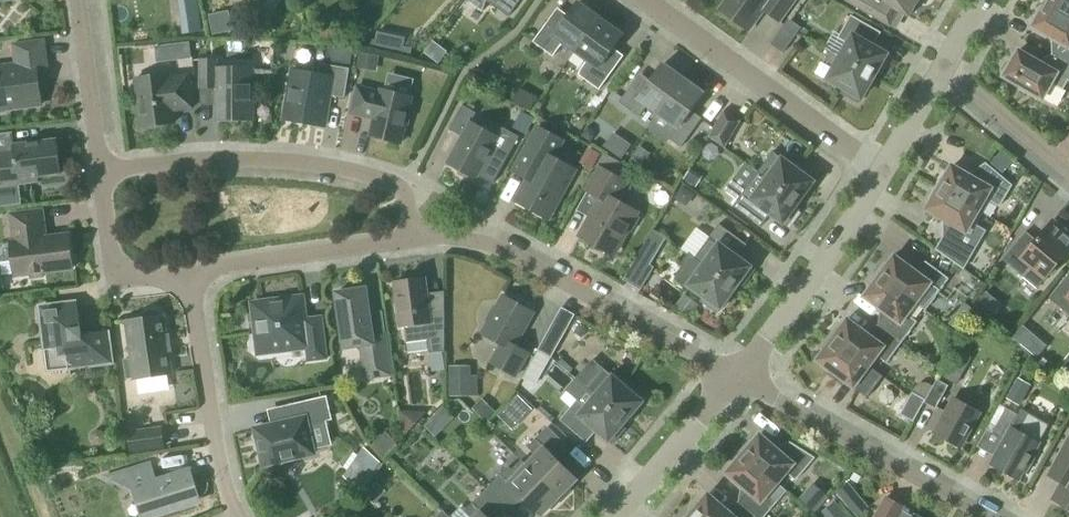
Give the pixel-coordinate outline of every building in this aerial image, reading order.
[(482,9),(485,2),(508,18),(521,0),(468,0),(482,9)] [(719,11),(747,31),(762,11),(778,22),(794,0),(727,0),(719,11)] [(844,2),(890,28),(899,12),(908,18),(918,0),(845,0),(844,2)] [(1044,6),(1068,20),(1068,0),(1047,0),(1044,6)] [(574,53),(599,20),(577,4),(557,31),(546,24),(532,43),(552,58),(562,44),(574,53)] [(1044,6),(1032,27),(1059,43),(1052,55),(1068,65),(1068,20),(1044,6)] [(179,15),(182,34),(201,31),(199,13),(179,15)] [(839,58),(873,77),(876,72),(881,75),(891,58),(867,44),(874,30),(850,16),(837,39),(847,45),(839,58)] [(599,20),(574,53),(586,62),(580,71),(577,76),(598,91),(613,72),(602,64),(622,36),(599,20)] [(782,55),(800,29),(788,20),(769,45),(782,55)] [(369,48),(410,56),(412,48),(404,47),(406,35),(377,29),(375,40),(371,39),(369,48)] [(41,107),(36,72),(47,70),(44,42),(13,46),(16,67),(0,69),(0,112),(41,107)] [(189,43),(154,47),(156,63),(191,59),(189,43)] [(873,77),(839,58),(829,52),(824,61),(834,67),(826,80),(843,90),(840,95),(858,104),(873,77)] [(1053,105),(1067,81),(1068,82),(1068,65),(1052,55),(1045,67),(1018,52),(1011,63),(1010,64),(1005,72),(1005,75),(1003,77),(1042,99),(1042,98),(1053,105)] [(216,70),(216,62),(200,62),(200,89),(216,89),(216,122),(252,122),(252,70),(216,70)] [(344,99),(349,70),(320,65),(318,76),(291,72),(291,74),(285,75),(284,84),(289,88),(283,121),(324,128),(330,97),(344,99)] [(657,114),(683,80),(662,65),(645,90),(634,82),(618,103),(638,118),(647,107),(657,114)] [(169,79),(168,76),(135,80),(141,129),(174,125),(172,112),(192,110),(188,77),(169,79)] [(683,80),(657,114),(668,122),(666,126),(675,132),(669,140),(680,148),(696,127),(685,119),(703,95),(683,80)] [(529,111),(537,98),(519,88),(512,102),(529,111)] [(379,94),(357,89),(351,115),(373,120),(369,137),(400,145),(405,127),(408,126),(410,116),(408,114),(411,99),(380,92),(379,94)] [(475,180),(498,139),(470,124),(476,114),(462,107),(448,131),(462,138),(447,165),(459,171),(459,175),(466,179),(470,177),(475,180)] [(724,149),(740,122),(723,112),(708,137),(724,149)] [(547,220),(574,171),(553,159),(562,142),(538,128),(517,166),(532,174),(516,203),(547,220)] [(12,134),(0,135),(0,183),(17,181),(18,187),(39,185),(38,178),(61,175),(57,142),(14,147),(12,134)] [(640,169),(649,154),(638,147),(628,162),(640,169)] [(617,173),(622,163),(602,152),(597,163),(617,173)] [(757,174),(797,204),(816,178),(800,167),(797,171),(781,159),(772,172),(763,165),(757,174)] [(939,189),(982,214),(989,201),(999,207),(1011,186),(985,164),(975,181),(951,167),(939,189)] [(612,256),(614,253),(626,231),(631,231),(637,221),(634,216),(636,213),(619,203),(617,197),(625,182),(600,168),(587,193),(601,200),(580,238),(591,244),(612,256)] [(794,208),(797,204),(757,174),(732,207),(755,224),(764,211),(786,227),(798,211),(794,208)] [(975,226),(982,214),(939,189),(926,210),(950,224),(942,238),(972,254),(985,232),(975,226)] [(45,240),(42,212),(11,216),(14,243),(11,244),(15,277),(30,275),(30,280),(43,279),(43,274),(73,270),(68,237),(45,240)] [(684,239),(695,248),(710,228),(698,219),(684,239)] [(1068,250),(1068,239),(1063,234),(1065,231),(1052,221),(1031,246),(1020,238),(1001,260),(1036,289),(1068,250)] [(741,242),(718,226),(694,259),(703,266),(735,289),(738,284),(742,287),(754,271),(732,255),(741,242)] [(650,266),(666,239),(652,231),(636,258),(650,266)] [(875,275),(914,304),(915,303),(925,310),(948,279),(925,263),(916,274),(893,257),(887,266),(884,263),(875,275)] [(735,289),(703,266),(694,259),(688,268),(697,274),(688,287),(703,298),(700,302),(716,314),(735,289)] [(906,315),(914,304),(875,275),(867,285),(871,288),(864,297),(887,314),(878,326),(901,343),(916,323),(906,315)] [(1067,276),(1048,299),(1068,317),(1068,278),(1067,276)] [(429,315),(425,280),(394,284),(400,328),(404,327),(406,344),(427,342),(429,355),(444,353),(444,313),(429,315)] [(429,282),(434,302),(446,299),(442,280),(429,282)] [(372,337),(365,290),(336,294),(344,349),(361,347),(366,379),(389,376),(384,335),(372,337)] [(516,304),(503,297),(482,335),(496,343),(498,350),(490,364),(515,378),(528,354),(515,346),(533,313),(529,311),(529,307),(525,303),(520,302),(516,304)] [(305,321),(302,299),(260,304),(253,312),(258,347),(266,354),(284,352),(288,348),(303,346),(307,349),(308,362),(326,360),(321,319),(305,321)] [(963,303),(956,314),(966,321),(973,310),(963,303)] [(81,336),(77,304),(60,307),(41,309),(43,329),(46,350),(45,350),(48,373),(70,370),(70,369),(111,364),(107,333),(81,336)] [(131,359),(124,360),(127,380),(134,379),(134,381),(171,376),(168,355),(171,355),(168,337),(166,337),(163,317),(160,317),(159,314),(154,311),(145,312),(142,317),(142,320),(126,322),(131,359)] [(901,343),(878,326),(869,338),(847,321),(840,329),(837,327),(828,338),(868,367),(876,356),(886,363),(901,343)] [(551,359),(566,332),(552,324),(537,351),(551,359)] [(1023,326),(1012,338),(1024,348),(1034,336),(1023,326)] [(872,370),(868,367),(828,338),(820,349),(824,352),(817,361),(831,371),(828,375),(841,384),(843,380),(867,398),(873,389),(863,382),(872,370)] [(537,352),(529,366),(542,373),(550,359),(537,352)] [(626,390),(593,361),(576,381),(595,397),(625,422),(645,399),(630,386),(626,390)] [(962,374),(950,367),(944,378),(957,385),(962,374)] [(470,377),(449,377),(449,397),(477,397),(476,376),(470,377)] [(1031,386),(1017,378),(1006,399),(1019,406),(1031,386)] [(925,401),(924,402),(936,409),(948,386),(937,380),(932,386),(925,401)] [(924,402),(925,401),(912,393),(900,415),(913,422),(924,402)] [(517,395),(497,416),(512,430),(532,410),(517,395)] [(621,427),(625,422),(595,397),(585,408),(576,401),(559,421),(581,439),(591,427),(612,445),(625,430),(621,427)] [(264,466),(314,455),(307,426),(331,420),(326,398),(278,409),(280,421),(277,425),(255,430),(257,441),(255,445),(257,454),(261,456),(264,466)] [(494,412),(482,399),(472,408),(484,421),(494,412)] [(959,448),(979,413),(953,399),(934,434),(959,448)] [(1018,479),(1048,425),(1021,410),(1018,415),(1006,409),(993,433),(1004,439),(991,464),(1018,479)] [(526,466),(561,501),(570,491),(568,488),(576,480),(555,460),(567,447),(547,428),(527,448),(536,456),(526,466)] [(102,431),(96,430),(91,434),(90,441),(94,445),(100,446),(105,443),(106,436),(102,431)] [(132,453),(165,448),(163,431),(129,435),(132,453)] [(385,458),(397,444),(385,433),(372,446),(385,458)] [(1047,474),(1062,482),(1053,498),(1068,507),(1068,434),(1047,474)] [(740,452),(776,484),(786,473),(795,481),(814,459),(790,443),(780,454),(759,436),(752,444),(749,441),(740,452)] [(359,492),(379,463),(363,448),(343,477),(359,492)] [(776,484),(740,452),(731,462),(734,465),(727,474),(748,492),(739,503),(755,516),(764,516),(777,502),(767,494),(776,484)] [(561,501),(526,466),(521,461),(511,471),(508,468),(486,490),(506,510),(520,495),(541,516),(549,508),(552,510),(561,501)] [(152,467),(110,478),(136,492),(143,516),(149,516),(197,502),(188,473),(157,483),(152,467)] [(364,496),(374,505),(386,492),(376,483),(364,496)] [(869,508),(849,483),(837,493),(856,516),(858,516),(869,508)] [(506,510),(486,490),(464,512),(469,516),(499,516),(506,510)] [(739,503),(729,514),(708,496),(701,504),(697,501),(688,512),(694,516),(755,516),(739,503)] [(901,510),(902,508),(886,498),(875,516),(913,516),(901,510)] [(834,501),(818,515),(819,516),(847,516),(834,501)]
